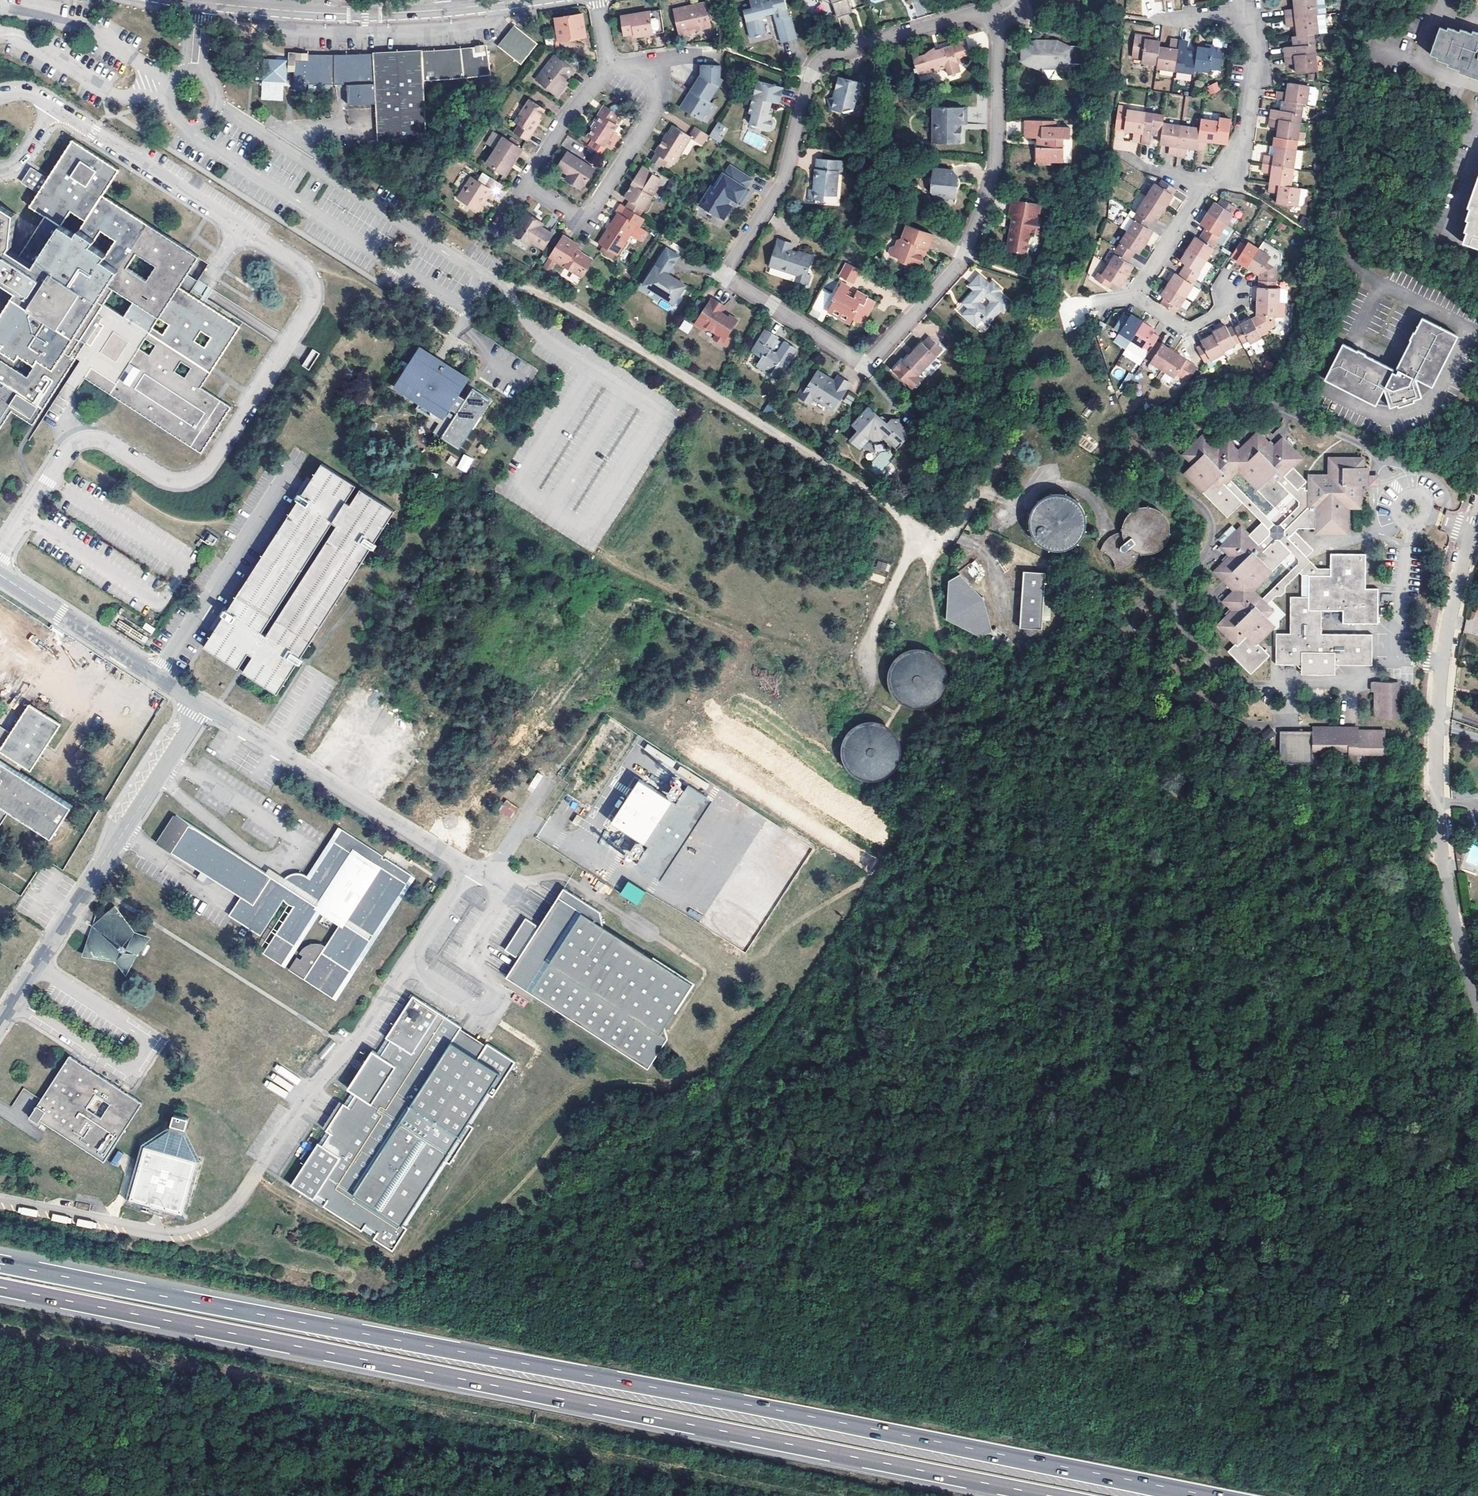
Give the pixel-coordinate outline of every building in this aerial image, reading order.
[(743,11),(750,38),(756,36),(756,37),(760,36),(759,35),(765,34),(762,21),(765,15),(769,14),(773,12),(781,43),(796,39),(790,16),(788,16),(784,0),(749,0),(751,8),(743,11)] [(829,2),(832,1),(837,17),(853,11),(849,0),(823,0),(829,2)] [(1287,19),(1315,16),(1313,0),(1293,0),(1294,6),(1294,9),(1286,10),(1287,19)] [(1315,16),(1325,14),(1324,0),(1313,0),(1315,16)] [(693,29),(694,31),(711,27),(706,6),(691,9),(690,6),(674,10),(679,32),(693,29)] [(624,36),(634,34),(653,31),(653,34),(665,33),(661,9),(621,16),(624,36)] [(558,38),(586,34),(583,14),(555,19),(558,38)] [(1315,16),(1287,19),(1287,27),(1296,27),(1298,36),(1312,35),(1317,34),(1315,16)] [(1472,31),(1471,33),(1460,29),(1459,31),(1447,27),(1446,30),(1439,27),(1430,55),(1437,57),(1436,60),(1448,64),(1447,66),(1458,70),(1458,72),(1476,79),(1477,79),(1477,33),(1472,31)] [(522,65),(538,44),(518,28),(515,29),(510,35),(510,39),(506,40),(503,45),(502,49),(522,65)] [(586,34),(558,38),(556,38),(556,42),(586,38),(586,34)] [(1161,42),(1153,41),(1148,40),(1145,40),(1146,36),(1135,35),(1132,57),(1142,59),(1142,62),(1158,64),(1160,48),(1161,42)] [(1284,47),(1286,56),(1314,53),(1312,35),(1298,36),(1292,37),(1294,46),(1284,47)] [(918,54),(912,56),(915,65),(913,65),(914,70),(916,69),(918,72),(945,63),(949,74),(960,70),(958,63),(965,61),(963,54),(969,52),(964,37),(947,42),(948,46),(942,48),(938,49),(935,49),(935,47),(925,51),(925,52),(918,54)] [(1194,70),(1221,74),(1224,48),(1227,48),(1227,44),(1224,44),(1225,40),(1223,38),(1216,37),(1214,39),(1213,46),(1212,49),(1207,48),(1205,48),(1198,47),(1197,53),(1194,70)] [(1084,64),(1085,45),(1069,45),(1069,47),(1064,44),(1059,41),(1055,40),(1048,40),(1042,40),(1037,41),(1031,42),(1026,44),(1021,47),(1023,49),(1023,54),(1023,58),(1021,60),(1024,61),(1028,63),(1031,65),(1036,66),(1041,67),(1047,67),(1053,66),(1058,66),(1063,64),(1069,62),(1069,64),(1084,64)] [(1175,71),(1179,41),(1171,40),(1169,49),(1167,49),(1160,48),(1158,64),(1157,68),(1175,71)] [(1179,41),(1175,71),(1194,73),(1194,70),(1197,53),(1189,52),(1187,52),(1188,43),(1179,41)] [(401,58),(424,56),(423,50),(374,53),(374,60),(375,72),(396,71),(395,58),(401,58)] [(424,56),(425,81),(491,76),(489,52),(485,50),(479,51),(475,53),(472,51),(469,52),(466,52),(464,53),(462,54),(459,52),(453,53),(449,55),(445,53),(440,54),(438,55),(436,56),(432,54),(427,54),(425,55),(424,56)] [(1314,53),(1286,56),(1286,65),(1296,64),(1296,66),(1297,74),(1316,72),(1314,53)] [(375,72),(377,103),(379,145),(428,143),(425,81),(424,56),(401,58),(395,58),(396,71),(375,72)] [(555,56),(544,70),(547,72),(539,83),(557,96),(564,86),(562,85),(564,83),(565,81),(574,70),(555,56)] [(377,103),(375,72),(374,60),(371,58),(364,58),(361,60),(357,58),(355,58),(352,58),(349,61),(346,59),(344,58),(340,58),(336,61),(332,58),(326,58),(323,61),(318,57),(313,58),(310,60),(305,58),(304,58),(304,60),(302,60),(300,60),(300,57),(299,58),(294,62),(294,72),(295,82),(296,84),(298,84),(299,85),(306,85),(307,84),(308,85),(309,91),(333,91),(333,85),(349,84),(350,104),(377,103)] [(285,72),(285,62),(264,62),(265,82),(286,82),(285,72)] [(285,62),(285,72),(294,72),(294,62),(285,62)] [(693,96),(684,109),(701,121),(712,105),(708,102),(718,86),(717,86),(722,74),(706,66),(701,75),(691,91),(694,93),(693,96)] [(536,81),(539,83),(547,72),(544,70),(536,81)] [(1176,73),(1175,79),(1190,81),(1191,74),(1176,73)] [(861,83),(838,78),(834,94),(834,98),(827,100),(831,110),(842,113),(843,106),(855,109),(861,83)] [(783,88),(757,81),(750,114),(752,114),(750,124),(758,126),(760,129),(769,131),(773,129),(775,122),(771,117),(772,112),(769,111),(772,102),(779,104),(783,88)] [(1216,83),(1207,88),(1211,96),(1220,91),(1216,83)] [(1282,101),(1303,104),(1314,106),(1317,91),(1315,88),(1308,87),(1309,86),(1289,83),(1287,93),(1278,92),(1277,100),(1282,101)] [(694,93),(691,91),(680,107),(684,109),(693,96),(694,93)] [(537,124),(540,119),(545,110),(530,100),(515,122),(520,125),(515,133),(529,142),(533,134),(531,132),(537,124)] [(1271,109),(1270,118),(1300,123),(1303,104),(1282,101),(1281,111),(1271,109)] [(592,125),(590,127),(593,129),(588,136),(594,140),(590,148),(603,157),(610,146),(613,148),(618,140),(615,137),(616,135),(612,133),(617,126),(614,123),(619,115),(621,113),(621,109),(615,106),(612,106),(610,109),(604,106),(592,125)] [(966,108),(932,107),(931,133),(937,134),(937,143),(958,144),(961,141),(961,132),(958,129),(956,129),(957,127),(957,124),(961,125),(966,125),(966,108)] [(1141,142),(1145,113),(1117,109),(1115,130),(1131,132),(1133,132),(1132,141),(1141,142)] [(1145,113),(1141,142),(1150,144),(1151,135),(1154,135),(1161,136),(1163,124),(1164,116),(1145,113)] [(1200,129),(1197,149),(1206,150),(1207,141),(1210,141),(1227,143),(1228,141),(1231,119),(1220,118),(1220,122),(1201,120),(1200,129)] [(1300,123),(1270,118),(1269,127),(1278,129),(1278,130),(1277,138),(1275,138),(1273,146),(1296,150),(1298,132),(1300,123)] [(531,132),(533,134),(542,120),(540,119),(537,124),(531,132)] [(1071,128),(1056,128),(1056,121),(1025,121),(1025,138),(1037,138),(1042,139),(1042,143),(1042,148),(1036,148),(1036,164),(1050,164),(1050,159),(1064,159),(1064,139),(1071,139),(1071,128)] [(1307,124),(1300,123),(1298,132),(1306,133),(1307,124)] [(1177,156),(1181,126),(1163,124),(1161,136),(1160,144),(1167,145),(1169,145),(1168,155),(1177,156)] [(669,138),(676,128),(673,125),(663,141),(666,143),(669,138)] [(723,129),(717,125),(710,136),(720,142),(720,143),(723,138),(719,135),(723,129)] [(1181,126),(1177,156),(1186,157),(1187,148),(1190,148),(1197,149),(1200,129),(1181,126)] [(678,151),(681,153),(691,137),(704,146),(710,136),(696,127),(690,137),(676,128),(669,138),(666,143),(663,141),(655,153),(668,161),(670,163),(678,151)] [(503,140),(494,134),(488,144),(497,149),(503,140)] [(513,160),(515,162),(522,150),(517,146),(509,141),(504,138),(503,140),(497,149),(487,165),(504,175),(511,164),(513,160)] [(8,411),(12,414),(33,427),(40,417),(77,359),(81,361),(92,368),(85,380),(110,394),(191,448),(200,453),(201,454),(232,407),(220,400),(216,397),(202,388),(212,373),(215,368),(241,327),(206,304),(190,294),(181,289),(201,259),(188,251),(186,249),(184,248),(103,196),(121,171),(72,141),(51,175),(49,179),(44,186),(38,195),(30,209),(45,220),(15,262),(10,259),(12,255),(17,215),(0,203),(0,424),(8,411)] [(1265,155),(1264,164),(1293,168),(1296,150),(1273,146),(1270,146),(1269,156),(1265,155)] [(1304,151),(1296,150),(1293,168),(1301,169),(1304,151)] [(674,165),(681,153),(678,151),(670,163),(674,165)] [(595,170),(567,152),(557,168),(568,175),(571,177),(568,182),(580,190),(583,185),(584,186),(595,170)] [(668,161),(655,153),(650,161),(663,169),(668,161)] [(511,164),(504,175),(506,176),(515,162),(513,160),(511,164)] [(842,162),(816,160),(815,170),(814,169),(813,190),(808,190),(808,200),(824,201),(824,196),(836,197),(837,173),(842,173),(842,162)] [(753,178),(730,164),(724,173),(715,187),(713,186),(711,185),(701,201),(702,205),(721,218),(725,217),(731,208),(729,204),(729,203),(730,201),(731,199),(740,205),(750,189),(747,187),(753,178)] [(1272,174),(1271,184),(1290,187),(1293,168),(1264,164),(1262,172),(1272,174)] [(636,181),(644,169),(642,167),(632,184),(634,185),(636,181)] [(44,186),(49,179),(31,169),(25,179),(21,184),(38,195),(44,186)] [(643,209),(652,196),(651,195),(656,187),(661,179),(644,169),(636,181),(634,185),(626,198),(631,201),(626,207),(633,212),(637,205),(643,209)] [(952,171),(932,169),(931,192),(932,192),(936,197),(936,198),(947,200),(949,198),(955,198),(956,191),(956,184),(957,179),(957,178),(952,171)] [(715,187),(724,173),(722,171),(713,186),(715,187)] [(479,212),(484,204),(482,202),(485,199),(486,197),(488,198),(493,201),(503,185),(491,178),(485,187),(471,177),(458,198),(479,212)] [(1467,208),(1469,209),(1466,220),(1468,221),(1464,232),(1466,233),(1463,244),(1477,248),(1477,177),(1467,208)] [(1155,184),(1147,196),(1165,207),(1176,190),(1161,180),(1157,186),(1155,184)] [(1300,189),(1300,188),(1290,187),(1271,184),(1269,193),(1278,194),(1277,204),(1297,207),(1297,206),(1300,189)] [(1308,190),(1300,189),(1297,206),(1301,207),(1303,205),(1304,198),(1307,197),(1308,190)] [(1165,207),(1147,196),(1136,213),(1151,223),(1154,218),(1157,219),(1162,212),(1165,207)] [(1211,210),(1208,213),(1226,224),(1236,208),(1222,198),(1218,204),(1215,203),(1211,210)] [(1037,204),(1013,200),(1010,214),(1013,215),(1007,250),(1027,254),(1031,232),(1039,233),(1042,219),(1039,219),(1035,218),(1037,204)] [(618,213),(621,215),(612,229),(610,232),(607,231),(599,244),(603,246),(600,252),(611,259),(615,253),(617,255),(630,235),(641,242),(644,241),(648,235),(647,232),(639,227),(644,219),(633,212),(626,207),(621,204),(616,212),(618,213)] [(612,229),(621,215),(618,213),(607,231),(610,232),(612,229)] [(1126,233),(1145,244),(1152,231),(1148,229),(1151,223),(1136,213),(1131,219),(1134,221),(1126,233)] [(1226,224),(1208,213),(1200,226),(1205,229),(1202,233),(1217,243),(1221,237),(1219,235),(1226,224)] [(537,221),(526,214),(513,234),(530,245),(531,242),(543,250),(553,235),(541,227),(539,226),(536,224),(537,221)] [(933,236),(908,226),(902,239),(900,240),(897,249),(895,248),(893,254),(900,257),(914,262),(919,264),(923,257),(925,252),(926,249),(928,250),(933,236)] [(1145,244),(1126,233),(1117,248),(1132,258),(1135,252),(1138,254),(1143,247),(1145,244)] [(1191,245),(1188,250),(1206,261),(1217,243),(1202,233),(1198,239),(1196,237),(1191,245)] [(564,236),(550,257),(556,260),(582,277),(592,260),(579,252),(579,253),(577,252),(576,251),(579,246),(564,236)] [(793,244),(778,239),(770,266),(797,276),(796,281),(807,285),(810,277),(806,275),(813,257),(799,252),(798,254),(790,251),(793,244)] [(1246,245),(1241,242),(1231,257),(1243,265),(1247,267),(1259,249),(1248,242),(1246,245)] [(668,248),(644,285),(673,304),(685,286),(668,274),(680,257),(668,248)] [(1108,266),(1126,277),(1129,273),(1133,266),(1128,264),(1132,258),(1117,248),(1113,254),(1115,256),(1108,266)] [(1276,282),(1277,266),(1269,260),(1271,257),(1259,249),(1247,267),(1250,270),(1259,275),(1259,282),(1276,282)] [(1206,261),(1188,250),(1186,252),(1180,262),(1185,264),(1181,270),(1197,280),(1201,282),(1212,265),(1206,261)] [(556,260),(550,257),(542,269),(548,273),(556,260)] [(557,262),(552,268),(575,286),(580,280),(557,262)] [(860,270),(847,263),(840,277),(853,284),(860,270)] [(1126,277),(1108,266),(1102,276),(1098,274),(1095,279),(1109,289),(1112,283),(1120,288),(1124,280),(1126,277)] [(1175,274),(1167,285),(1186,297),(1193,302),(1200,290),(1193,286),(1197,280),(1181,270),(1178,275),(1175,274)] [(980,275),(970,285),(975,290),(963,303),(969,308),(964,314),(982,331),(1001,309),(1004,311),(1012,302),(999,292),(1002,289),(994,281),(991,284),(980,275)] [(1258,297),(1258,302),(1285,303),(1287,303),(1288,291),(1285,288),(1276,288),(1276,282),(1259,282),(1258,297)] [(850,288),(842,283),(833,298),(834,299),(828,311),(851,323),(853,319),(862,324),(875,301),(857,292),(856,295),(853,298),(846,295),(848,291),(850,288)] [(1160,303),(1175,313),(1186,297),(1167,285),(1165,289),(1161,296),(1164,298),(1160,303)] [(412,289),(409,294),(416,299),(419,295),(414,292),(414,291),(412,289)] [(728,318),(720,312),(724,306),(711,298),(695,325),(702,329),(706,328),(717,335),(714,340),(725,347),(730,339),(727,338),(737,321),(729,316),(728,318)] [(1257,316),(1251,319),(1261,339),(1269,335),(1267,331),(1275,327),(1275,317),(1285,317),(1285,303),(1258,302),(1257,307),(1257,316)] [(1132,339),(1143,323),(1138,320),(1130,315),(1129,317),(1124,314),(1115,327),(1132,339)] [(1432,385),(1457,334),(1421,316),(1414,330),(1412,330),(1409,337),(1410,338),(1396,366),(1398,367),(1396,372),(1392,370),(1393,367),(1364,354),(1365,352),(1357,348),(1357,350),(1342,343),(1325,379),(1376,404),(1383,389),(1390,406),(1399,403),(1399,404),(1407,401),(1415,399),(1415,397),(1422,394),(1417,378),(1432,385)] [(678,328),(688,334),(693,325),(684,319),(678,328)] [(1248,321),(1234,328),(1242,344),(1244,347),(1261,339),(1251,319),(1248,321)] [(1143,323),(1132,339),(1150,350),(1156,341),(1159,337),(1152,333),(1154,330),(1143,323)] [(1212,332),(1214,335),(1224,354),(1242,344),(1234,328),(1233,326),(1228,329),(1226,325),(1216,331),(1212,332)] [(779,337),(766,328),(754,348),(763,354),(762,357),(757,364),(779,378),(798,349),(785,340),(783,342),(778,339),(779,337)] [(1224,354),(1214,335),(1209,337),(1201,342),(1203,344),(1197,347),(1205,363),(1209,361),(1212,368),(1220,363),(1217,357),(1224,354)] [(921,343),(903,364),(901,362),(893,372),(913,389),(921,380),(917,377),(943,350),(929,337),(922,344),(921,343)] [(1257,354),(1264,350),(1258,340),(1252,344),(1257,354)] [(1163,370),(1174,352),(1170,349),(1156,341),(1150,350),(1147,354),(1153,358),(1150,362),(1163,370)] [(763,354),(754,348),(752,350),(762,357),(763,354)] [(441,368),(418,349),(395,384),(412,395),(411,396),(412,397),(412,398),(412,399),(413,400),(414,400),(415,401),(416,401),(418,400),(419,400),(415,405),(438,419),(433,428),(461,446),(492,397),(473,385),(466,396),(459,391),(466,380),(441,368)] [(1174,352),(1163,370),(1175,377),(1177,375),(1188,382),(1198,367),(1179,355),(1174,352)] [(92,368),(81,361),(67,383),(78,390),(85,380),(92,368)] [(803,386),(798,395),(809,402),(813,397),(833,409),(850,383),(838,375),(835,380),(831,378),(819,370),(807,388),(803,386)] [(886,423),(868,408),(852,425),(858,431),(850,441),(859,449),(870,438),(873,440),(881,439),(883,438),(897,449),(911,434),(899,423),(898,419),(889,420),(886,423)] [(12,414),(8,411),(0,424),(0,432),(12,414)] [(1227,477),(1229,480),(1238,471),(1257,491),(1267,482),(1269,479),(1273,483),(1281,474),(1284,477),(1296,489),(1301,488),(1307,481),(1293,467),(1302,459),(1282,439),(1273,448),(1258,433),(1238,452),(1228,442),(1218,451),(1204,436),(1187,453),(1196,462),(1187,472),(1206,491),(1210,487),(1214,482),(1218,486),(1227,477)] [(1083,436),(1079,446),(1092,452),(1097,442),(1083,436)] [(463,453),(456,467),(466,473),(474,459),(463,453)] [(1309,476),(1310,491),(1310,508),(1316,508),(1316,524),(1316,534),(1347,534),(1348,508),(1361,508),(1361,486),(1361,477),(1368,477),(1368,468),(1364,468),(1363,458),(1329,459),(1329,476),(1309,476)] [(213,633),(204,648),(237,669),(243,673),(278,695),(396,511),(338,474),(323,463),(308,485),(305,490),(298,502),(230,607),(220,622),(213,633)] [(1214,482),(1210,487),(1215,493),(1225,484),(1233,493),(1234,498),(1237,502),(1243,503),(1262,522),(1271,530),(1270,535),(1260,546),(1256,549),(1266,558),(1264,560),(1267,563),(1270,559),(1263,551),(1274,540),(1279,539),(1292,552),(1298,558),(1297,565),(1264,600),(1261,602),(1269,611),(1264,615),(1266,616),(1272,610),(1267,604),(1275,596),(1279,596),(1284,592),(1284,587),(1302,570),(1309,569),(1313,574),(1314,575),(1320,576),(1320,571),(1284,535),(1284,530),(1306,507),(1310,508),(1310,491),(1304,491),(1304,488),(1301,488),(1296,489),(1284,477),(1281,474),(1273,483),(1269,479),(1267,482),(1273,488),(1280,481),(1291,492),(1300,501),(1300,505),(1281,525),(1275,525),(1229,480),(1227,477),(1218,486),(1214,482)] [(1267,482),(1257,491),(1274,508),(1291,492),(1280,481),(1273,488),(1267,482)] [(1215,493),(1210,487),(1206,491),(1203,493),(1227,517),(1243,503),(1237,502),(1234,498),(1233,493),(1225,484),(1215,493)] [(1121,524),(1120,529),(1116,528),(1112,528),(1109,530),(1105,532),(1102,534),(1100,538),(1099,542),(1098,545),(1100,546),(1103,547),(1105,549),(1107,552),(1108,555),(1108,558),(1107,561),(1109,562),(1113,563),(1115,563),(1122,562),(1126,560),(1129,557),(1131,554),(1132,550),(1135,551),(1139,552),(1144,553),(1152,552),(1154,551),(1158,549),(1160,547),(1163,544),(1166,540),(1168,535),(1169,530),(1168,525),(1167,521),(1166,519),(1164,514),(1160,511),(1156,508),(1152,506),(1148,505),(1143,505),(1138,505),(1133,507),(1131,509),(1127,511),(1124,515),(1122,519),(1121,524)] [(1316,524),(1316,508),(1310,508),(1306,507),(1284,530),(1284,535),(1320,571),(1320,576),(1330,576),(1330,566),(1319,566),(1308,554),(1315,547),(1296,528),(1299,524),(1316,524)] [(1071,525),(1071,523),(1071,520),(1069,516),(1067,513),(1064,510),(1061,509),(1059,508),(1057,508),(1055,508),(1051,509),(1048,511),(1047,512),(1045,513),(1044,515),(1042,518),(1042,522),(1042,526),(1042,528),(1043,529),(1045,533),(1046,534),(1049,536),(1053,538),(1057,538),(1061,538),(1064,536),(1067,534),(1068,532),(1069,530),(1070,529),(1071,525)] [(1275,627),(1266,616),(1264,615),(1269,611),(1261,602),(1264,600),(1255,591),(1275,572),(1273,570),(1292,552),(1279,539),(1274,540),(1263,551),(1270,559),(1267,563),(1264,560),(1266,558),(1256,549),(1260,546),(1270,535),(1271,530),(1262,522),(1249,535),(1241,528),(1237,531),(1223,545),(1221,547),(1230,556),(1215,572),(1233,591),(1224,601),(1232,610),(1217,626),(1235,643),(1227,651),(1250,674),(1269,655),(1258,643),(1275,627)] [(1223,545),(1237,531),(1232,526),(1217,540),(1223,545)] [(205,542),(212,546),(217,537),(209,534),(205,542)] [(1320,576),(1314,575),(1312,576),(1312,611),(1321,611),(1344,612),(1344,624),(1378,624),(1378,589),(1366,589),(1366,554),(1330,554),(1330,566),(1330,576),(1320,576)] [(888,573),(890,564),(877,560),(875,569),(888,573)] [(1051,630),(1054,576),(1046,575),(1046,573),(1024,571),(1021,628),(1051,630)] [(873,573),(870,579),(882,584),(885,578),(873,573)] [(948,617),(990,639),(1001,633),(985,597),(962,573),(950,580),(948,617)] [(1322,634),(1321,611),(1312,611),(1312,597),(1290,596),(1290,633),(1276,633),(1276,664),(1301,664),(1301,674),(1335,674),(1335,664),(1372,665),(1372,634),(1322,634)] [(938,675),(938,673),(938,671),(937,668),(937,666),(936,664),(935,662),(934,661),(932,659),(931,657),(929,656),(927,655),(925,654),(923,653),(921,653),(918,653),(916,653),(914,653),(912,653),(910,654),(908,655),(906,656),(904,658),(903,659),(901,661),(900,663),(899,665),(898,667),(898,669),(898,671),(898,674),(898,676),(898,678),(899,680),(900,682),(901,684),(902,686),(904,687),(905,689),(907,690),(909,691),(912,692),(914,692),(916,693),(918,693),(920,693),(922,692),(924,692),(927,691),(929,690),(930,688),(932,687),(933,685),(935,684),(936,682),(937,679),(937,677),(938,675)] [(1398,719),(1398,682),(1372,682),(1372,692),(1375,692),(1375,719),(1398,719)] [(3,756),(31,772),(59,723),(27,704),(12,731),(0,724),(0,761),(3,756)] [(894,748),(894,745),(894,743),(893,741),(893,739),(892,737),(891,735),(890,733),(888,731),(886,729),(885,728),(883,727),(881,726),(879,725),(877,725),(874,725),(872,725),(870,725),(868,725),(866,726),(864,727),(862,728),(860,730),(858,732),(857,733),(856,735),(855,737),(854,739),(853,742),(853,744),(853,746),(853,748),(854,750),(854,753),(855,755),(857,757),(858,758),(859,760),(861,761),(863,763),(865,764),(867,764),(869,765),(871,765),(874,766),(876,765),(878,765),(880,764),(882,763),(884,762),(886,761),(888,759),(889,758),(891,756),(892,754),(893,752),(893,750),(894,748)] [(1266,740),(1274,734),(1270,728),(1261,734),(1266,740)] [(1385,755),(1385,732),(1358,732),(1358,729),(1313,728),(1312,734),(1312,751),(1348,751),(1348,754),(1385,755)] [(1312,751),(1312,734),(1279,733),(1279,764),(1312,764),(1312,751)] [(5,815),(51,841),(72,803),(0,761),(0,824),(5,815)] [(534,792),(543,775),(537,771),(528,789),(534,792)] [(675,804),(639,781),(611,824),(647,847),(635,865),(660,881),(711,801),(687,785),(675,804)] [(192,791),(176,815),(158,842),(216,880),(205,898),(234,917),(260,935),(284,900),(288,904),(294,906),(263,956),(285,970),(292,959),(297,950),(320,915),(338,927),(325,947),(321,945),(314,945),(308,946),(304,949),(300,952),(299,954),(304,957),(301,962),(297,959),(296,961),(289,972),(304,981),(335,1000),(415,877),(388,860),(382,856),(342,829),(335,839),(310,878),(306,875),(302,874),(299,873),(295,873),(292,874),(288,877),(284,883),(269,874),(255,864),(269,841),(192,791)] [(506,799),(498,811),(510,819),(518,808),(506,799)] [(580,826),(583,818),(576,815),(572,822),(580,826)] [(269,874),(284,883),(287,879),(272,869),(269,874)] [(526,917),(505,949),(519,958),(507,976),(649,1067),(668,1037),(665,1026),(694,982),(604,924),(601,911),(566,888),(540,925),(526,917)] [(102,917),(92,926),(88,939),(82,956),(115,962),(126,976),(137,955),(151,937),(134,932),(115,905),(102,917)] [(348,1088),(356,1094),(348,1105),(341,1103),(326,1130),(330,1133),(322,1145),(318,1143),(291,1184),(290,1186),(313,1199),(324,1206),(393,1250),(407,1228),(402,1224),(488,1092),(493,1095),(516,1061),(487,1042),(487,1044),(461,1028),(462,1027),(450,1019),(413,995),(386,1037),(389,1040),(380,1054),(372,1050),(370,1053),(363,1064),(358,1071),(349,1087),(348,1088)] [(115,1146),(142,1103),(135,1098),(69,1056),(41,1099),(27,1120),(36,1126),(38,1122),(47,1128),(103,1164),(105,1160),(115,1146)] [(188,1118),(174,1114),(172,1124),(146,1141),(142,1144),(127,1201),(133,1203),(132,1206),(133,1207),(133,1206),(144,1209),(143,1209),(150,1211),(164,1214),(165,1211),(186,1217),(201,1159),(200,1157),(185,1127),(186,1127),(188,1118)] [(116,1167),(124,1154),(117,1150),(110,1163),(116,1167)]
